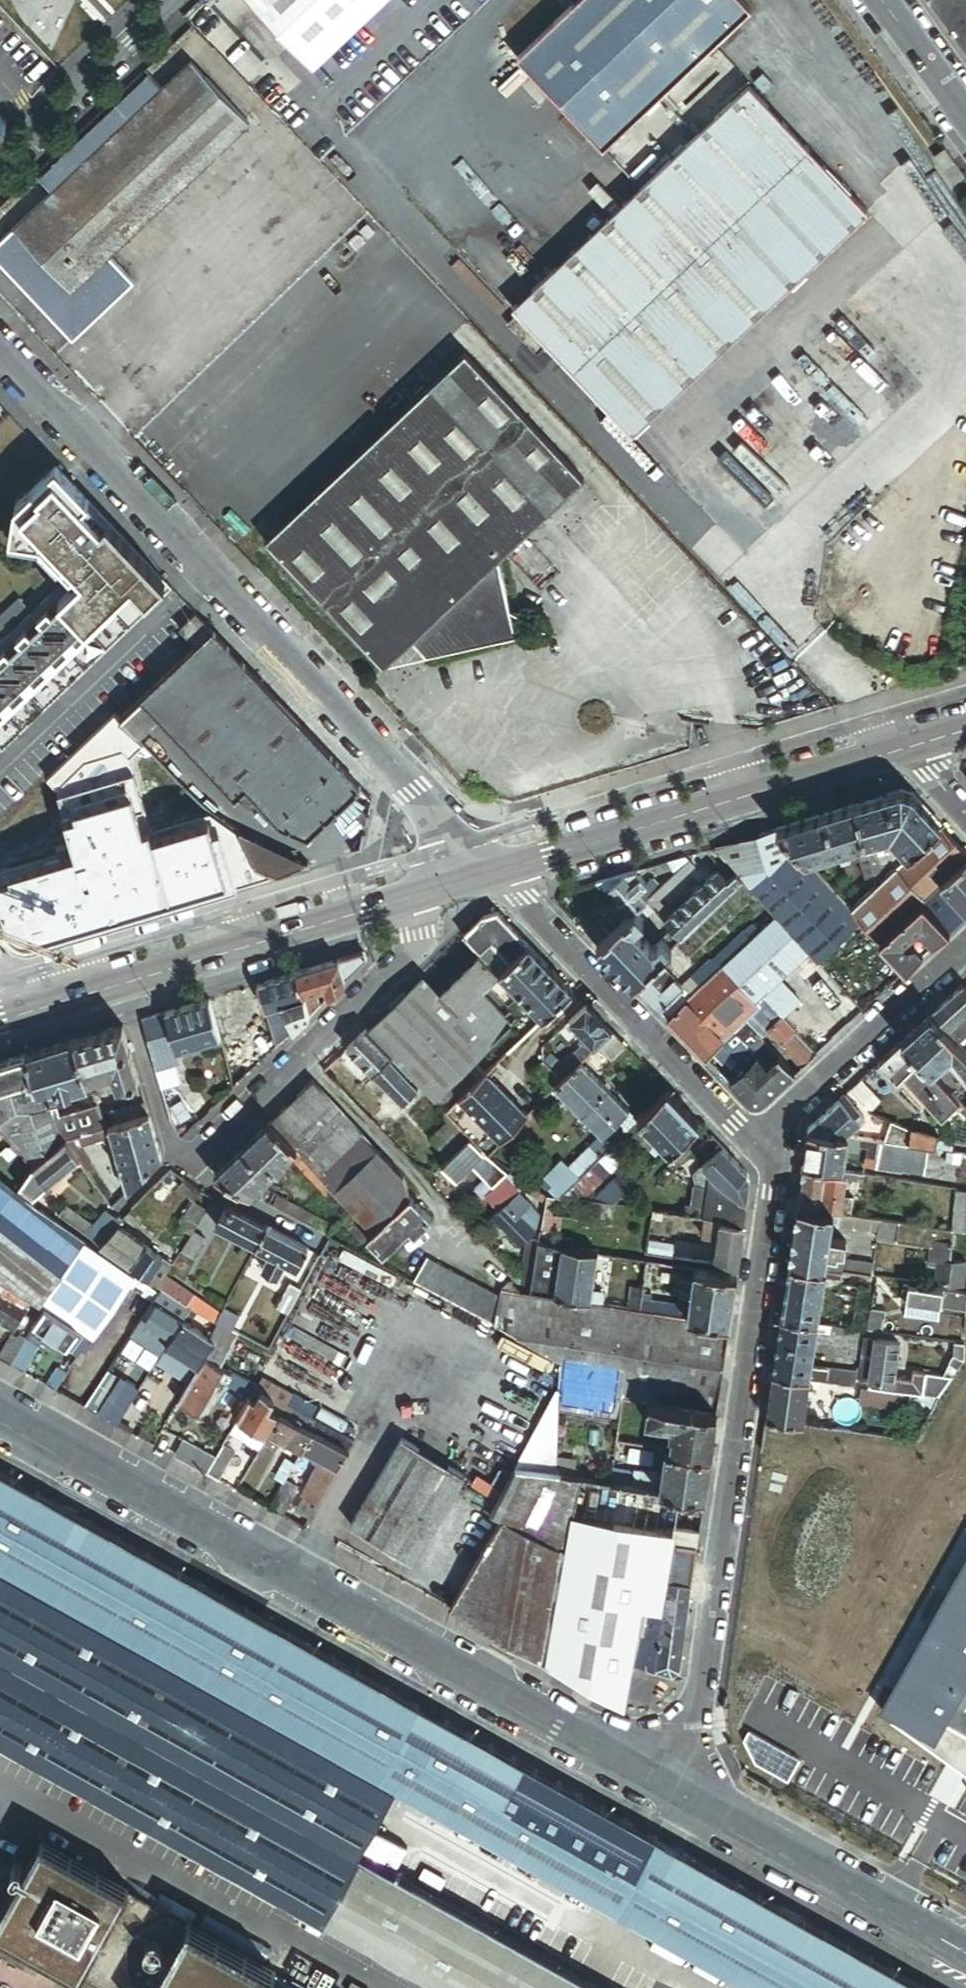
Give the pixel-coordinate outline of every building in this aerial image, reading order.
[(381,0),(250,0),(312,66),(381,0)] [(747,10),(738,0),(577,0),(515,59),(601,149),(747,10)] [(965,52),(965,0),(928,0),(965,52)] [(107,258),(251,123),(193,61),(163,90),(52,193),(15,228),(73,290),(107,258)] [(40,181),(52,193),(163,90),(151,77),(40,181)] [(869,213),(748,85),(513,307),(634,436),(869,213)] [(12,120),(0,107),(0,131),(12,120)] [(944,172),(954,165),(944,151),(934,158),(944,172)] [(963,178),(954,165),(944,172),(953,185),(963,178)] [(15,228),(0,242),(0,266),(71,342),(132,285),(107,258),(73,290),(15,228)] [(501,562),(589,478),(468,351),(265,543),(365,647),(378,647),(387,657),(407,637),(413,644),(429,659),(519,637),(501,562)] [(114,541),(92,518),(99,513),(66,477),(26,516),(21,548),(50,552),(79,584),(85,583),(94,591),(69,612),(97,638),(143,594),(157,609),(175,592),(120,535),(114,541)] [(214,632),(195,612),(178,629),(196,649),(214,632)] [(67,613),(0,675),(0,728),(93,641),(67,613)] [(363,789),(214,632),(196,649),(142,699),(161,720),(223,785),(234,775),(244,787),(282,827),(310,839),(363,789)] [(387,669),(413,644),(407,637),(387,657),(378,647),(365,647),(387,669)] [(429,659),(413,644),(387,669),(429,659)] [(161,720),(142,699),(121,719),(140,740),(161,720)] [(0,864),(0,928),(4,934),(16,936),(31,937),(228,878),(208,819),(155,837),(146,795),(136,771),(57,793),(71,842),(0,864)] [(235,795),(244,787),(234,775),(223,785),(230,793),(235,795)] [(902,792),(856,806),(866,842),(891,834),(908,853),(939,824),(912,795),(902,792)] [(866,842),(856,806),(778,829),(794,848),(805,860),(841,850),(842,854),(850,851),(849,847),(866,842)] [(939,824),(908,853),(887,873),(878,882),(870,889),(850,908),(848,910),(862,924),(881,944),(926,902),(925,900),(941,884),(965,861),(965,852),(939,824)] [(302,867),(235,828),(259,865),(280,873),(302,867)] [(794,848),(778,829),(713,849),(736,874),(744,883),(749,889),(794,848)] [(882,856),(887,873),(908,853),(891,834),(866,842),(869,852),(871,859),(882,856)] [(848,910),(850,908),(805,860),(794,848),(749,889),(777,919),(810,954),(820,964),(862,924),(848,910)] [(870,889),(878,882),(871,859),(869,852),(859,855),(870,889)] [(878,882),(887,873),(882,856),(871,859),(878,882)] [(679,871),(691,860),(688,857),(671,862),(677,868),(679,871)] [(697,867),(691,860),(679,871),(662,887),(655,894),(662,901),(697,867)] [(941,884),(946,889),(955,899),(965,911),(965,861),(941,884)] [(665,871),(677,868),(671,862),(663,864),(665,871)] [(665,871),(663,864),(656,866),(659,873),(665,871)] [(623,877),(647,902),(655,894),(662,887),(653,879),(647,884),(637,872),(623,877)] [(683,940),(744,883),(736,874),(728,882),(718,872),(690,899),(682,907),(674,914),(666,922),(683,940)] [(637,911),(647,902),(623,877),(598,884),(606,894),(611,890),(622,901),(626,906),(634,914),(637,911)] [(955,899),(951,903),(942,893),(946,889),(941,884),(925,900),(926,902),(952,930),(965,917),(965,911),(955,899)] [(951,903),(955,899),(946,889),(942,893),(951,903)] [(647,902),(666,922),(674,914),(662,901),(655,894),(647,902)] [(682,907),(690,899),(686,894),(677,902),(682,907)] [(622,909),(626,906),(622,901),(618,905),(622,909)] [(952,930),(926,902),(881,944),(906,973),(923,957),(915,947),(910,947),(908,948),(906,946),(905,945),(915,935),(916,936),(924,928),(923,928),(925,926),(926,927),(928,930),(925,933),(925,936),(934,946),(952,930)] [(634,914),(620,927),(600,945),(636,984),(659,963),(673,950),(665,941),(655,949),(636,929),(645,920),(637,911),(634,914)] [(499,913),(483,918),(466,935),(484,954),(502,974),(531,947),(499,913)] [(600,945),(620,927),(609,915),(590,934),(600,945)] [(784,979),(810,954),(777,919),(763,933),(753,942),(733,960),(725,967),(760,1004),(765,1000),(763,998),(784,979)] [(915,947),(923,957),(934,946),(925,936),(925,933),(928,930),(926,927),(925,926),(923,928),(924,928),(916,936),(915,935),(905,945),(906,946),(908,948),(910,947),(915,947)] [(753,942),(763,933),(757,927),(747,936),(753,942)] [(733,960),(753,942),(747,936),(746,934),(726,953),(733,960)] [(574,992),(531,947),(502,974),(501,975),(522,996),(545,1020),(574,992)] [(367,961),(365,953),(339,961),(346,981),(367,961)] [(725,967),(733,960),(726,953),(713,965),(711,963),(693,979),(702,989),(725,967)] [(501,975),(502,974),(484,954),(443,994),(493,1046),(513,1026),(506,1019),(482,993),(490,986),(495,981),(501,975)] [(328,998),(346,981),(339,961),(297,974),(304,995),(315,991),(325,988),(328,998)] [(636,984),(663,1012),(685,991),(683,988),(659,963),(636,984)] [(725,967),(702,989),(692,998),(688,1002),(726,1042),(735,1033),(747,1022),(763,1007),(760,1004),(725,967)] [(304,995),(297,974),(259,985),(267,1010),(274,1007),(284,1004),(305,998),(304,995)] [(449,1087),(493,1046),(443,994),(425,975),(369,1029),(396,1057),(437,1099),(449,1087)] [(495,981),(490,986),(510,1008),(522,996),(501,975),(495,981)] [(692,998),(702,989),(693,979),(683,988),(685,991),(692,998)] [(803,1000),(784,979),(763,998),(765,1000),(783,1019),(803,1000)] [(933,1017),(957,1043),(965,1035),(965,986),(933,1017)] [(305,998),(311,1015),(320,1006),(315,991),(304,995),(305,998)] [(670,1019),(688,1002),(692,998),(685,991),(663,1012),(670,1019)] [(284,1004),(295,1031),(311,1015),(305,998),(284,1004)] [(143,1020),(158,1070),(180,1063),(177,1052),(221,1039),(209,1000),(143,1020)] [(783,1019),(765,1000),(760,1004),(763,1007),(747,1022),(765,1042),(771,1036),(768,1033),(783,1019)] [(726,1042),(688,1002),(670,1019),(707,1060),(722,1046),(726,1042)] [(286,1039),(295,1031),(284,1004),(274,1007),(286,1039)] [(274,1034),(278,1047),(286,1039),(274,1007),(267,1010),(274,1034)] [(614,1033),(588,1007),(571,1023),(585,1038),(597,1050),(600,1047),(614,1033)] [(512,1014),(506,1019),(513,1026),(518,1021),(512,1014)] [(933,1017),(904,1044),(933,1075),(952,1056),(965,1071),(965,1052),(961,1047),(957,1043),(933,1017)] [(802,1069),(817,1056),(783,1019),(768,1033),(771,1036),(802,1069)] [(765,1042),(747,1022),(735,1033),(759,1059),(768,1068),(780,1057),(765,1042)] [(140,1081),(123,1026),(76,1040),(88,1079),(114,1071),(118,1087),(140,1081)] [(396,1057),(369,1029),(350,1047),(377,1075),(393,1059),(396,1057)] [(628,1048),(614,1033),(600,1047),(614,1062),(628,1048)] [(726,1042),(722,1046),(746,1072),(759,1059),(735,1033),(726,1042)] [(263,1045),(271,1054),(278,1047),(274,1034),(263,1045)] [(957,1043),(961,1047),(965,1043),(965,1035),(957,1043)] [(797,1075),(802,1069),(771,1036),(765,1042),(780,1057),(797,1075)] [(597,1050),(585,1038),(580,1044),(584,1047),(579,1052),(586,1060),(597,1050)] [(88,1079),(76,1040),(28,1054),(35,1079),(39,1092),(47,1090),(50,1098),(90,1086),(88,1079)] [(933,1075),(904,1044),(881,1065),(902,1088),(908,1082),(945,1122),(962,1106),(933,1075)] [(579,1052),(556,1074),(563,1082),(583,1064),(586,1060),(579,1052)] [(28,1054),(0,1063),(0,1089),(35,1079),(28,1054)] [(785,1086),(797,1075),(780,1057),(768,1068),(785,1086)] [(421,1089),(393,1059),(377,1075),(405,1104),(421,1089)] [(763,1106),(785,1086),(768,1068),(759,1059),(746,1072),(732,1085),(752,1106),(763,1106)] [(583,1064),(563,1082),(557,1088),(605,1138),(631,1114),(583,1064)] [(479,1066),(471,1074),(479,1083),(487,1075),(479,1066)] [(453,1091),(461,1100),(479,1083),(471,1074),(453,1091)] [(479,1083),(461,1100),(449,1111),(455,1118),(457,1120),(471,1107),(495,1131),(481,1145),(487,1152),(489,1154),(528,1117),(487,1075),(479,1083)] [(354,1076),(342,1087),(374,1119),(382,1112),(382,1106),(354,1076)] [(108,1127),(105,1115),(98,1103),(63,1114),(48,1119),(45,1110),(39,1092),(35,1079),(0,1089),(0,1129),(34,1169),(66,1141),(92,1133),(108,1127)] [(410,1183),(316,1080),(272,1123),(299,1151),(340,1193),(356,1210),(376,1231),(413,1196),(413,1195),(410,1183)] [(880,1103),(862,1083),(851,1093),(870,1115),(880,1103)] [(449,1111),(461,1100),(453,1091),(449,1087),(437,1099),(449,1111)] [(425,1093),(421,1089),(405,1104),(409,1109),(425,1093)] [(701,1124),(670,1092),(640,1120),(656,1137),(662,1143),(671,1153),(701,1124)] [(865,1120),(845,1098),(842,1102),(862,1124),(865,1120)] [(842,1102),(809,1133),(845,1138),(862,1124),(842,1102)] [(108,1127),(150,1115),(146,1103),(105,1115),(108,1127)] [(48,1119),(63,1114),(61,1106),(45,1110),(48,1119)] [(474,1138),(481,1145),(495,1131),(471,1107),(457,1120),(474,1138)] [(609,1142),(614,1147),(639,1123),(631,1114),(605,1138),(609,1142)] [(128,1192),(163,1159),(150,1115),(108,1127),(112,1136),(128,1192)] [(457,1120),(455,1118),(433,1140),(451,1159),(474,1138),(457,1120)] [(522,1128),(528,1135),(535,1128),(529,1121),(522,1128)] [(299,1151),(272,1123),(217,1177),(253,1196),(262,1187),(279,1171),(281,1173),(291,1163),(289,1161),(293,1157),(299,1151)] [(896,1146),(910,1148),(912,1132),(892,1124),(885,1144),(896,1146)] [(112,1136),(108,1127),(92,1133),(95,1141),(112,1136)] [(928,1150),(938,1151),(940,1140),(912,1132),(910,1148),(919,1149),(926,1150),(928,1150)] [(92,1133),(66,1141),(79,1160),(85,1169),(92,1165),(79,1146),(95,1141),(92,1133)] [(845,1138),(809,1133),(804,1168),(845,1174),(848,1151),(850,1139),(845,1138)] [(658,1146),(662,1143),(656,1137),(652,1140),(658,1146)] [(725,1149),(713,1137),(701,1148),(713,1160),(725,1149)] [(487,1152),(481,1145),(474,1138),(451,1159),(442,1168),(456,1182),(487,1152)] [(881,1143),(850,1139),(848,1151),(857,1152),(861,1150),(869,1151),(866,1169),(877,1171),(880,1147),(881,1143)] [(940,1140),(938,1151),(952,1153),(953,1146),(940,1140)] [(79,1160),(66,1141),(34,1169),(47,1186),(79,1160)] [(609,1142),(601,1150),(606,1154),(612,1149),(614,1147),(609,1142)] [(918,1157),(919,1149),(910,1148),(896,1146),(896,1149),(894,1160),(900,1171),(915,1173),(918,1157)] [(896,1149),(880,1147),(877,1171),(887,1172),(889,1159),(894,1160),(896,1149)] [(612,1149),(606,1154),(600,1160),(613,1174),(625,1162),(612,1149)] [(725,1149),(713,1160),(704,1168),(709,1173),(713,1178),(706,1221),(723,1223),(746,1227),(752,1185),(750,1175),(725,1149)] [(601,1150),(593,1158),(598,1162),(600,1160),(606,1154),(601,1150)] [(924,1158),(918,1157),(915,1173),(924,1175),(928,1150),(926,1150),(924,1158)] [(340,1193),(299,1151),(293,1157),(334,1199),(340,1193)] [(572,1187),(593,1167),(598,1162),(593,1158),(591,1155),(565,1180),(572,1187)] [(598,1162),(593,1167),(606,1181),(613,1174),(600,1160),(598,1162)] [(593,1167),(572,1187),(561,1199),(566,1200),(584,1202),(606,1181),(593,1167)] [(620,1202),(642,1181),(630,1168),(608,1189),(620,1202)] [(686,1207),(684,1218),(706,1221),(713,1178),(709,1173),(704,1168),(697,1175),(692,1208),(686,1207)] [(845,1174),(804,1168),(798,1210),(836,1216),(841,1216),(854,1218),(856,1202),(856,1200),(846,1199),(850,1174),(845,1174)] [(34,1197),(47,1186),(34,1169),(19,1186),(34,1197)] [(202,1192),(170,1171),(140,1201),(158,1214),(174,1193),(193,1204),(202,1192)] [(510,1204),(522,1192),(525,1190),(532,1183),(520,1174),(491,1201),(501,1212),(510,1204)] [(866,1177),(850,1174),(846,1199),(856,1200),(856,1202),(862,1203),(866,1177)] [(86,1242),(15,1191),(0,1179),(0,1280),(2,1282),(32,1301),(37,1304),(38,1304),(86,1242)] [(525,1190),(538,1200),(543,1193),(532,1183),(525,1190)] [(262,1187),(253,1196),(262,1201),(328,1236),(337,1227),(262,1187)] [(965,1234),(965,1191),(963,1190),(957,1233),(965,1234)] [(542,1213),(522,1192),(510,1204),(535,1231),(539,1229),(542,1213)] [(433,1217),(413,1196),(376,1231),(356,1210),(344,1220),(363,1241),(369,1237),(383,1252),(411,1227),(416,1232),(433,1217)] [(566,1200),(561,1199),(549,1197),(540,1247),(557,1250),(562,1220),(565,1203),(566,1200)] [(582,1205),(565,1203),(562,1220),(570,1221),(580,1222),(582,1205)] [(180,1223),(195,1232),(207,1213),(193,1204),(180,1223)] [(501,1212),(495,1218),(522,1246),(536,1232),(535,1231),(510,1204),(501,1212)] [(259,1247),(269,1228),(228,1205),(217,1225),(259,1247)] [(60,1216),(74,1226),(81,1217),(67,1206),(60,1216)] [(834,1229),(836,1216),(798,1210),(790,1266),(828,1272),(829,1264),(830,1257),(838,1258),(839,1254),(847,1255),(848,1243),(832,1241),(834,1229)] [(101,1246),(118,1228),(123,1223),(109,1213),(96,1227),(87,1236),(101,1246)] [(854,1218),(841,1216),(839,1230),(834,1229),(832,1241),(848,1243),(852,1244),(854,1231),(858,1232),(860,1219),(854,1218)] [(96,1227),(81,1217),(74,1226),(87,1236),(96,1227)] [(882,1222),(860,1219),(858,1232),(881,1235),(882,1222)] [(570,1221),(562,1220),(557,1250),(565,1251),(572,1252),(575,1240),(566,1238),(570,1221)] [(723,1223),(706,1221),(704,1236),(721,1239),(723,1223)] [(901,1225),(882,1222),(881,1235),(880,1242),(898,1245),(901,1225)] [(183,1247),(184,1248),(195,1232),(180,1223),(173,1240),(183,1247)] [(739,1269),(746,1227),(723,1223),(721,1239),(717,1266),(739,1269)] [(955,1244),(957,1233),(901,1225),(898,1245),(933,1250),(932,1264),(940,1265),(941,1261),(954,1263),(957,1245),(955,1244)] [(118,1228),(101,1246),(132,1267),(146,1247),(118,1228)] [(297,1269),(308,1249),(269,1228),(259,1247),(258,1248),(270,1255),(287,1264),(297,1269)] [(184,1248),(183,1251),(195,1259),(207,1240),(195,1232),(184,1248)] [(183,1247),(173,1240),(169,1245),(180,1252),(183,1247)] [(678,1245),(651,1241),(649,1255),(676,1259),(678,1245)] [(133,1277),(86,1242),(38,1304),(45,1309),(79,1330),(90,1337),(92,1338),(133,1277)] [(536,1268),(540,1247),(529,1245),(525,1266),(536,1268)] [(146,1247),(132,1267),(159,1287),(166,1277),(173,1266),(163,1258),(146,1247)] [(536,1268),(533,1290),(532,1296),(556,1300),(558,1288),(544,1286),(549,1259),(563,1261),(565,1251),(557,1250),(540,1247),(536,1268)] [(572,1252),(565,1251),(563,1261),(558,1288),(556,1300),(592,1305),(594,1293),(600,1256),(572,1252)] [(173,1266),(176,1262),(165,1255),(163,1258),(173,1266)] [(279,1277),(287,1264),(270,1255),(263,1269),(279,1277)] [(558,1288),(563,1261),(549,1259),(544,1286),(558,1288)] [(954,1263),(941,1261),(940,1265),(939,1271),(937,1284),(965,1288),(965,1265),(954,1263)] [(498,1326),(501,1304),(424,1263),(414,1281),(498,1326)] [(829,1264),(828,1272),(829,1272),(843,1274),(844,1266),(829,1264)] [(844,1266),(843,1274),(845,1274),(874,1278),(875,1269),(847,1265),(844,1266)] [(525,1266),(523,1280),(533,1290),(536,1268),(525,1266)] [(829,1272),(828,1272),(790,1266),(783,1321),(821,1326),(828,1278),(829,1272)] [(738,1276),(697,1271),(689,1319),(731,1326),(738,1276)] [(844,1280),(845,1274),(843,1274),(829,1272),(828,1278),(844,1280)] [(166,1277),(159,1287),(190,1308),(197,1296),(166,1277)] [(503,1292),(522,1295),(505,1277),(503,1292)] [(32,1301),(2,1282),(0,1286),(0,1292),(28,1309),(32,1301)] [(277,1308),(289,1315),(303,1290),(291,1283),(277,1308)] [(943,1310),(946,1292),(912,1287),(909,1305),(916,1306),(942,1310),(943,1310)] [(643,1291),(640,1312),(677,1318),(679,1306),(650,1301),(651,1289),(643,1288),(643,1291)] [(867,1291),(849,1288),(844,1327),(866,1330),(872,1291),(867,1291)] [(631,1289),(628,1311),(640,1312),(643,1291),(631,1289)] [(0,1292),(0,1319),(15,1328),(28,1309),(0,1292)] [(556,1300),(532,1296),(522,1295),(503,1292),(501,1304),(498,1326),(566,1363),(563,1390),(562,1412),(622,1421),(625,1399),(638,1401),(651,1403),(719,1413),(731,1326),(689,1319),(677,1318),(640,1312),(628,1311),(600,1306),(592,1305),(556,1300)] [(946,1292),(943,1310),(965,1313),(965,1295),(946,1292)] [(602,1295),(594,1293),(592,1305),(600,1306),(602,1295)] [(197,1296),(190,1308),(217,1323),(223,1312),(197,1296)] [(184,1322),(189,1315),(168,1300),(163,1308),(184,1322)] [(37,1323),(45,1309),(38,1304),(37,1304),(29,1318),(37,1323)] [(147,1322),(173,1339),(184,1322),(163,1308),(158,1306),(147,1322)] [(942,1310),(916,1306),(914,1319),(940,1323),(942,1310)] [(73,1339),(79,1330),(45,1309),(37,1323),(34,1327),(48,1336),(59,1343),(67,1348),(73,1339)] [(240,1319),(224,1310),(223,1312),(217,1323),(233,1331),(240,1319)] [(874,1334),(889,1336),(892,1314),(877,1312),(874,1334)] [(189,1326),(195,1318),(189,1315),(184,1322),(189,1326)] [(211,1340),(218,1330),(195,1318),(189,1326),(211,1340)] [(147,1322),(143,1320),(134,1333),(163,1353),(167,1347),(173,1339),(147,1322)] [(820,1334),(821,1326),(783,1321),(775,1376),(813,1381),(815,1369),(820,1334)] [(173,1339),(167,1347),(198,1368),(205,1359),(215,1343),(211,1340),(189,1326),(184,1322),(173,1339)] [(850,1339),(851,1330),(821,1326),(820,1334),(850,1339)] [(73,1339),(84,1346),(90,1337),(79,1330),(73,1339)] [(228,1351),(235,1339),(218,1330),(211,1340),(215,1343),(228,1351)] [(27,1340),(20,1335),(18,1340),(11,1336),(0,1355),(0,1358),(12,1365),(27,1340)] [(55,1351),(59,1343),(48,1336),(43,1344),(55,1351)] [(29,1337),(27,1340),(12,1365),(23,1371),(39,1343),(29,1337)] [(79,1355),(84,1346),(73,1339),(67,1348),(79,1355)] [(873,1345),(874,1339),(871,1339),(867,1372),(860,1371),(859,1375),(815,1369),(813,1381),(818,1382),(857,1387),(858,1381),(875,1383),(880,1346),(873,1345)] [(905,1344),(874,1339),(873,1345),(880,1346),(875,1383),(899,1387),(900,1379),(905,1344)] [(205,1359),(219,1366),(228,1351),(215,1343),(205,1359)] [(952,1358),(940,1377),(918,1373),(917,1381),(900,1379),(899,1387),(875,1383),(858,1381),(857,1387),(863,1389),(873,1390),(904,1396),(918,1397),(940,1401),(965,1363),(965,1348),(953,1346),(952,1358)] [(48,1385),(57,1390),(73,1364),(65,1358),(48,1385)] [(227,1381),(231,1373),(219,1366),(205,1359),(198,1368),(178,1403),(197,1414),(219,1377),(227,1381)] [(109,1371),(102,1382),(115,1391),(122,1380),(109,1371)] [(256,1386),(231,1373),(227,1381),(226,1383),(250,1396),(256,1386)] [(775,1376),(769,1420),(807,1426),(811,1396),(813,1381),(775,1376)] [(286,1403),(291,1394),(261,1378),(256,1386),(250,1396),(250,1398),(256,1402),(261,1392),(274,1399),(269,1409),(280,1415),(281,1413),(284,1408),(286,1403)] [(115,1391),(102,1382),(87,1406),(100,1414),(115,1391)] [(873,1390),(863,1389),(861,1407),(909,1413),(909,1411),(910,1406),(903,1405),(872,1401),(873,1390)] [(562,1412),(563,1390),(517,1471),(561,1477),(557,1465),(557,1457),(562,1412)] [(904,1396),(873,1390),(872,1401),(903,1405),(904,1396)] [(256,1402),(250,1398),(238,1418),(268,1436),(270,1432),(280,1415),(269,1409),(274,1399),(261,1392),(256,1402)] [(916,1407),(918,1397),(904,1396),(903,1405),(910,1406),(916,1407)] [(940,1401),(918,1397),(916,1407),(910,1406),(909,1411),(932,1414),(940,1401)] [(651,1403),(638,1401),(636,1416),(648,1418),(651,1403)] [(286,1403),(284,1408),(298,1415),(300,1411),(286,1403)] [(712,1455),(719,1413),(651,1403),(648,1418),(647,1420),(666,1423),(670,1418),(674,1424),(672,1434),(675,1434),(672,1449),(712,1455)] [(284,1408),(281,1413),(298,1422),(301,1417),(298,1415),(284,1408)] [(313,1429),(318,1421),(300,1411),(298,1415),(301,1417),(298,1422),(313,1429)] [(281,1413),(280,1415),(270,1432),(302,1449),(313,1429),(298,1422),(281,1413)] [(268,1436),(238,1418),(230,1433),(260,1450),(268,1436)] [(330,1439),(335,1431),(318,1421),(313,1429),(330,1439)] [(338,1468),(349,1448),(330,1439),(313,1429),(302,1449),(315,1456),(338,1468)] [(349,1448),(353,1440),(335,1431),(330,1439),(349,1448)] [(401,1437),(349,1525),(414,1563),(465,1475),(401,1437)] [(216,1457),(185,1438),(175,1456),(207,1474),(216,1457)] [(235,1454),(222,1447),(216,1457),(229,1464),(235,1454)] [(706,1497),(712,1455),(672,1449),(669,1449),(667,1464),(665,1463),(663,1475),(663,1477),(665,1477),(663,1491),(706,1497)] [(318,1505),(338,1468),(315,1456),(313,1462),(319,1464),(302,1496),(318,1505)] [(229,1464),(216,1457),(207,1474),(220,1481),(229,1464)] [(575,1460),(557,1457),(557,1465),(561,1477),(573,1478),(575,1460)] [(294,1462),(286,1458),(275,1478),(283,1483),(284,1480),(294,1462)] [(561,1477),(517,1471),(492,1512),(501,1517),(564,1550),(580,1479),(573,1478),(561,1477)] [(639,1477),(637,1487),(663,1491),(665,1477),(663,1477),(663,1475),(638,1471),(637,1477),(639,1477)] [(436,1987),(596,1987),(362,1860),(399,1793),(642,1925),(682,1854),(0,1472),(0,1743),(436,1987)] [(637,1487),(580,1479),(564,1550),(554,1595),(528,1652),(623,1706),(636,1661),(641,1631),(646,1632),(650,1609),(664,1611),(669,1580),(674,1542),(681,1543),(699,1545),(706,1497),(663,1491),(637,1487)] [(298,1489),(284,1480),(283,1483),(278,1491),(292,1499),(298,1489)] [(292,1499),(278,1491),(269,1508),(283,1516),(292,1499)] [(554,1595),(564,1550),(501,1517),(450,1609),(528,1652),(554,1595)] [(677,1568),(681,1543),(674,1542),(669,1580),(679,1582),(680,1568),(677,1568)] [(696,1565),(699,1545),(681,1543),(677,1568),(680,1568),(681,1562),(696,1565)] [(876,1715),(935,1748),(965,1694),(965,1559),(876,1715)] [(679,1582),(694,1584),(696,1565),(681,1562),(680,1568),(679,1582)] [(679,1582),(669,1580),(664,1611),(650,1609),(646,1632),(686,1638),(694,1584),(679,1582)] [(686,1638),(646,1632),(641,1631),(636,1661),(675,1672),(681,1668),(686,1638)] [(935,1748),(965,1767),(965,1694),(935,1748)] [(41,1845),(0,1919),(0,1930),(104,1987),(297,1987),(41,1845)] [(682,1854),(642,1925),(754,1987),(921,1987),(682,1854)]
